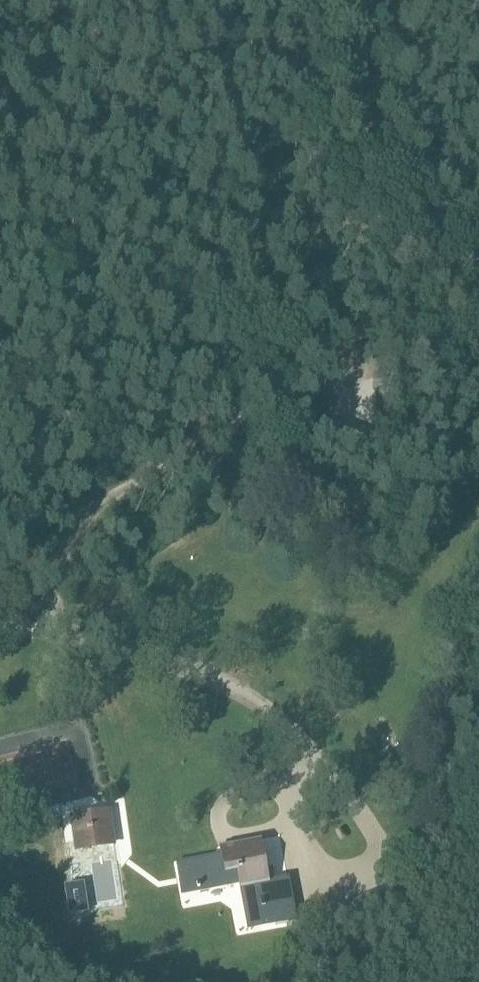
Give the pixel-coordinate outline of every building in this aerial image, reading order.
[(68,816),(73,854),(117,847),(112,810),(68,816)] [(182,896),(197,892),(239,884),(240,888),(249,931),(297,921),(288,879),(275,881),(272,869),(265,870),(259,843),(238,848),(237,843),(219,846),(220,851),(221,851),(222,856),(193,862),(175,865),(182,896)] [(68,913),(109,911),(107,861),(66,864),(68,913)]
